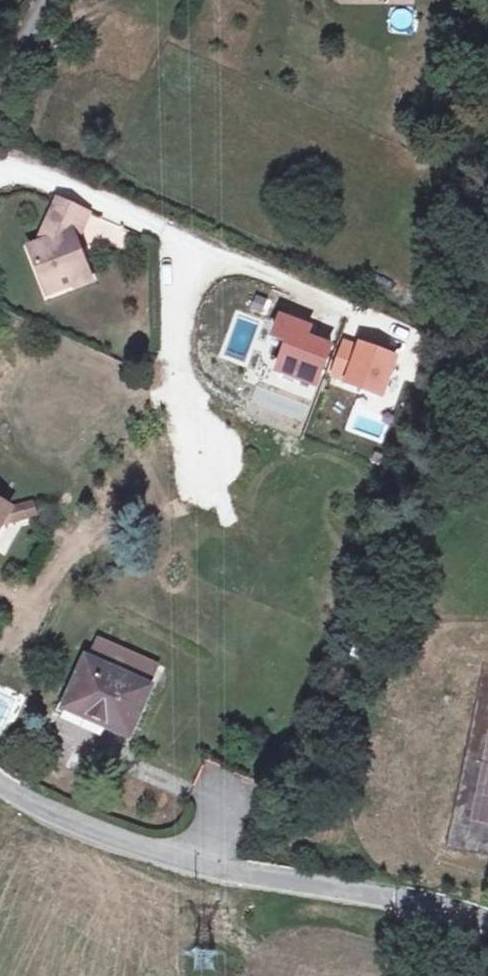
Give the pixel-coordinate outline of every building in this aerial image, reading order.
[(89,271),(77,241),(90,212),(60,198),(44,233),(47,241),(30,248),(49,295),(76,284),(73,277),(89,271)] [(93,282),(89,271),(73,277),(76,284),(78,288),(93,282)] [(316,389),(332,342),(308,333),(311,324),(275,311),(265,337),(279,342),(269,373),(316,389)] [(382,395),(392,353),(342,341),(332,382),(382,395)] [(36,515),(33,503),(11,510),(2,525),(36,515)] [(11,510),(2,505),(0,508),(0,527),(1,527),(2,525),(11,510)] [(159,665),(99,638),(90,660),(150,686),(159,665)] [(133,738),(155,689),(150,686),(90,660),(87,659),(68,703),(112,723),(110,728),(133,738)]
